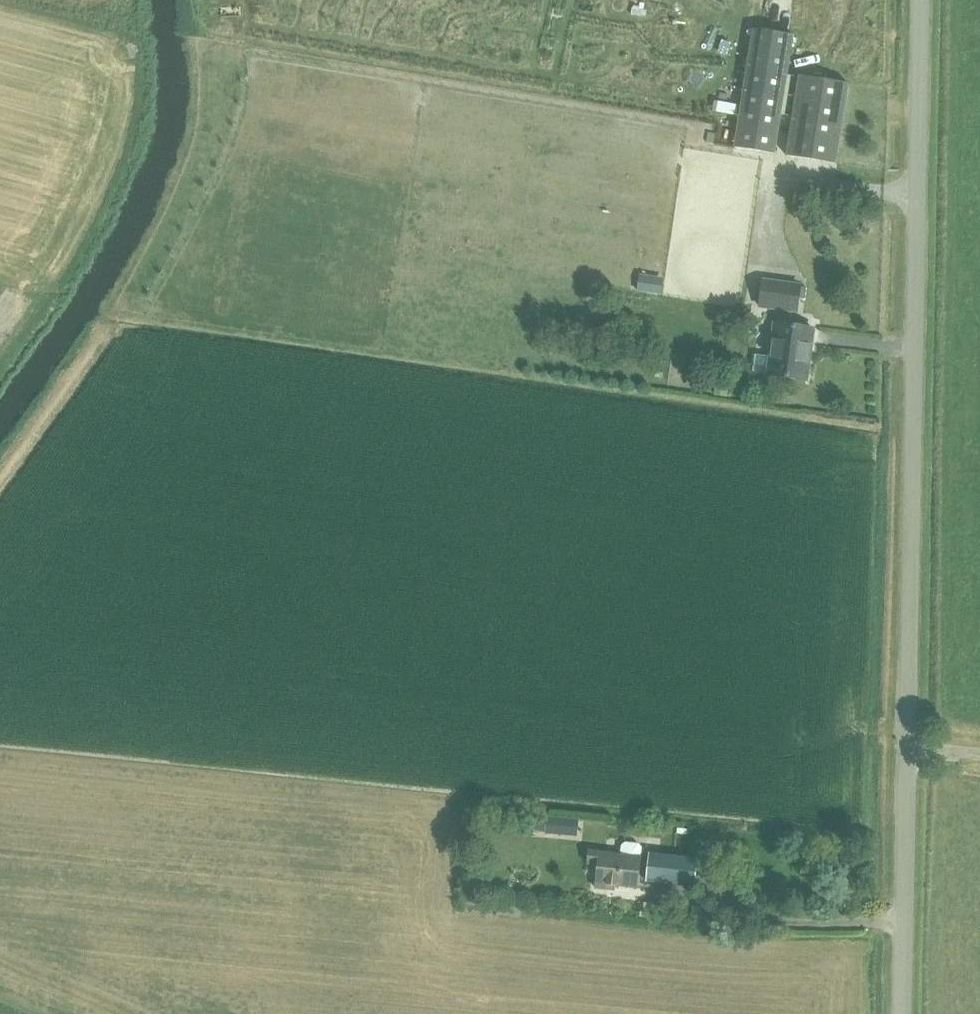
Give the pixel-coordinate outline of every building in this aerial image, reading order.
[(748,68),(735,148),(775,154),(782,104),(793,35),(776,33),(753,29),(748,68)] [(800,76),(788,152),(787,156),(836,163),(848,84),(800,76)] [(797,311),(801,286),(763,281),(760,306),(797,311)] [(768,375),(806,380),(813,329),(775,323),(771,356),(755,354),(753,372),(769,374),(768,375)] [(577,831),(578,818),(533,814),(532,827),(577,831)] [(620,848),(619,857),(587,853),(586,865),(594,866),(591,889),(604,890),(605,879),(637,883),(641,849),(636,843),(625,842),(620,848)] [(694,887),(696,857),(648,854),(645,883),(694,887)]
